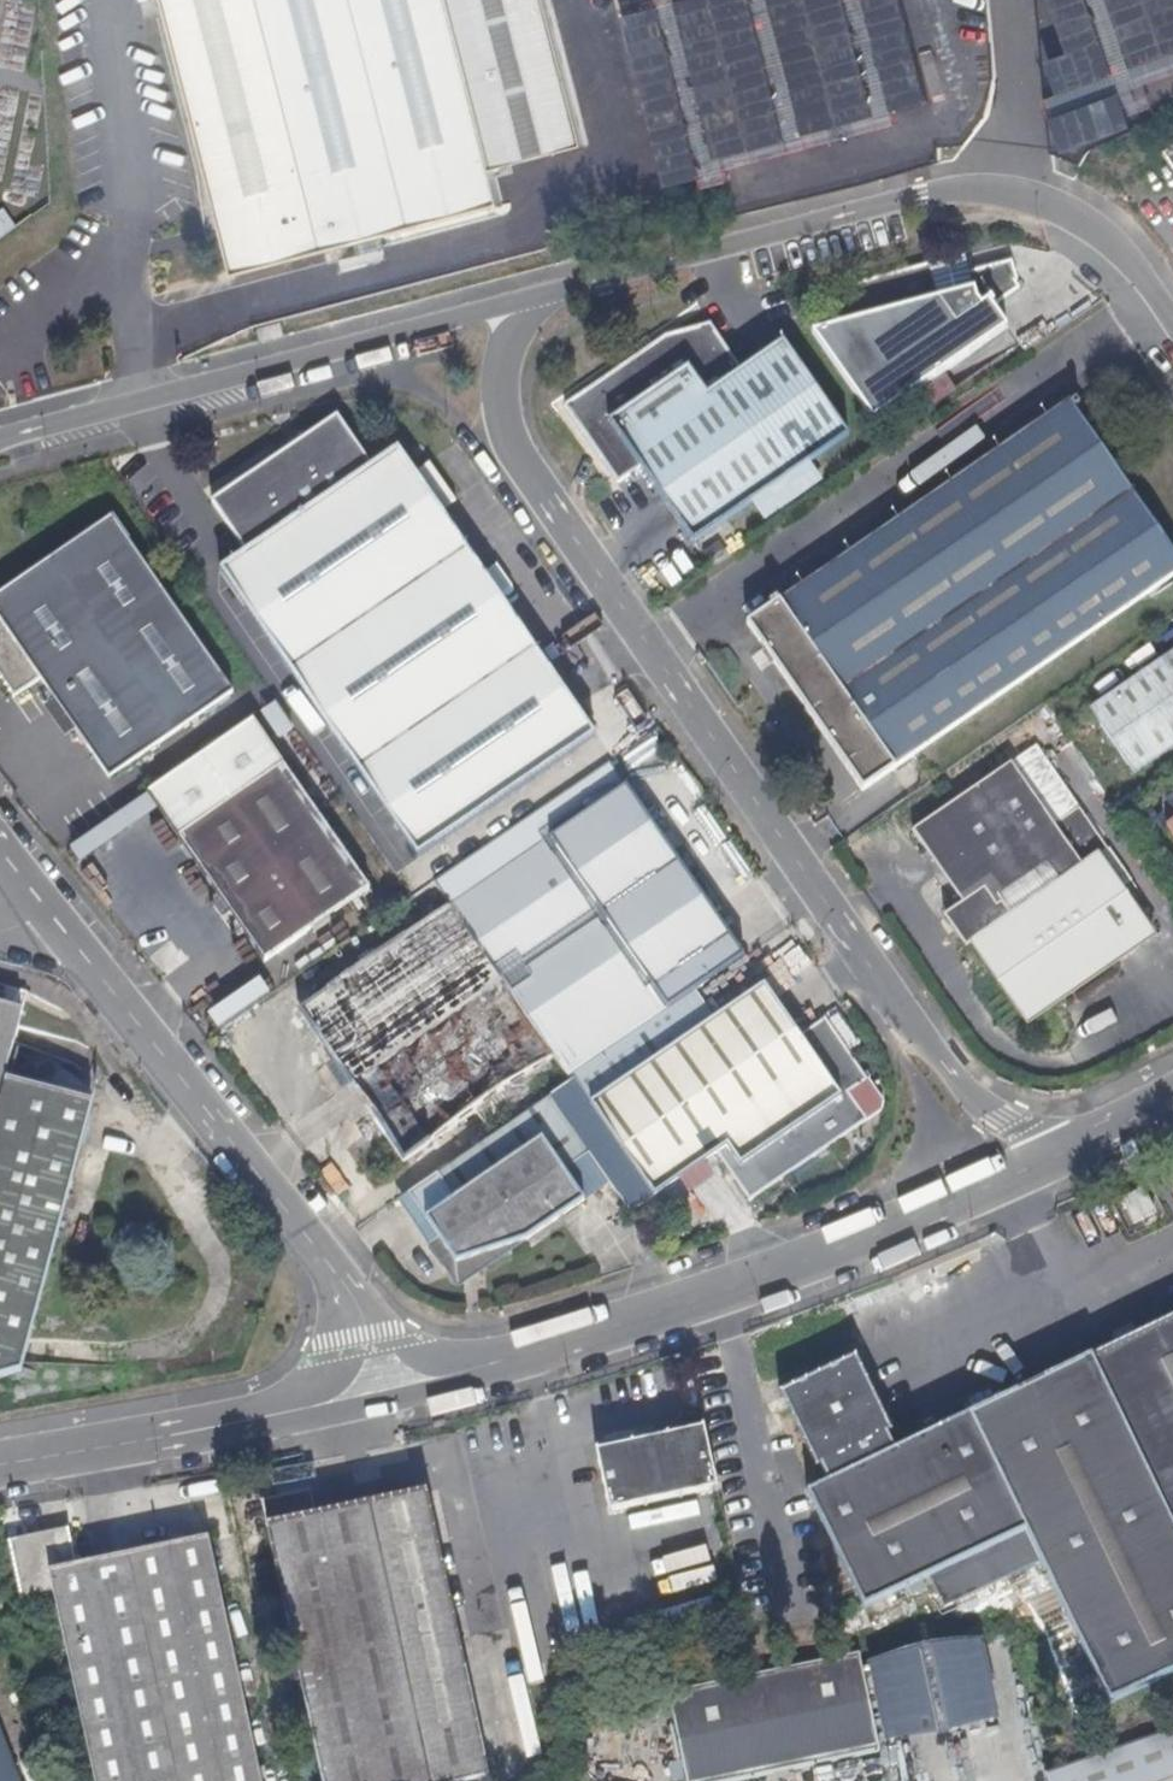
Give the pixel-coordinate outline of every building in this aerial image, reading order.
[(548,0),(164,0),(238,277),(504,207),(495,171),(587,147),(548,0)] [(626,12),(667,192),(706,183),(708,190),(732,184),(728,166),(901,128),(896,109),(928,102),(905,0),(678,0),(626,12)] [(1070,56),(1050,62),(1061,96),(1042,102),(1065,175),(1085,169),(1079,151),(1140,132),(1133,110),(1172,98),(1172,0),(1052,0),(1070,56)] [(1165,152),(1172,165),(1172,147),(1165,152)] [(2,212),(0,213),(0,241),(15,229),(2,212)] [(1006,329),(992,308),(1019,289),(1014,283),(1016,282),(1011,263),(969,274),(964,257),(826,294),(835,329),(813,335),(873,422),(1006,329)] [(849,438),(783,343),(742,372),(709,325),(665,338),(564,408),(618,485),(640,470),(693,546),(849,438)] [(1068,403),(780,602),(748,624),(863,793),(896,770),(1172,579),(1172,554),(1068,403)] [(595,738),(397,450),(371,468),(337,417),(211,503),(246,554),(219,571),(417,860),(595,738)] [(112,517),(0,595),(0,677),(14,697),(13,697),(14,699),(41,681),(109,780),(234,694),(112,517)] [(1172,749),(1172,653),(1090,710),(1134,776),(1172,749)] [(256,963),(365,896),(257,723),(148,790),(256,963)] [(1054,826),(1011,764),(913,833),(963,905),(950,913),(1028,1026),(1155,939),(1098,857),(1108,850),(1079,808),(1054,826)] [(681,974),(731,940),(626,788),(625,787),(449,907),(555,1061),(571,1083),(698,997),(695,993),(694,993),(681,974)] [(555,1061),(449,907),(299,1013),(403,1165),(431,1146),(555,1061)] [(93,1105),(6,1082),(5,1082),(22,1017),(23,1013),(22,1013),(27,993),(0,986),(0,1381),(21,1375),(93,1105)] [(883,1102),(866,1080),(866,1079),(825,1020),(800,1038),(764,987),(714,1021),(698,997),(571,1083),(550,1097),(600,1169),(611,1185),(631,1214),(654,1199),(718,1155),(750,1202),(867,1121),(881,1111),(883,1102)] [(585,1202),(565,1173),(590,1155),(550,1097),(437,1175),(426,1182),(408,1195),(457,1266),(526,1243),(585,1202)] [(611,1185),(600,1169),(590,1155),(565,1173),(585,1202),(611,1185)] [(1154,1214),(1143,1191),(1123,1201),(1134,1224),(1154,1214)] [(457,1266),(408,1195),(397,1203),(458,1290),(526,1243),(457,1266)] [(1091,1356),(1090,1357),(1172,1531),(1172,1317),(1091,1356)] [(1090,1357),(943,1428),(996,1585),(1041,1563),(1109,1706),(1172,1675),(1172,1531),(1090,1357)] [(996,1585),(943,1428),(895,1451),(887,1437),(892,1434),(856,1358),(779,1395),(816,1471),(821,1469),(828,1484),(807,1494),(864,1611),(929,1579),(944,1610),(996,1585)] [(631,1445),(598,1453),(598,1451),(595,1451),(610,1516),(612,1515),(611,1513),(644,1506),(644,1508),(647,1507),(647,1505),(679,1498),(680,1500),(682,1499),(682,1497),(715,1490),(715,1492),(717,1492),(704,1427),(701,1428),(701,1430),(669,1437),(668,1435),(666,1436),(667,1438),(633,1445),(633,1443),(631,1443),(631,1445)] [(369,1504),(316,1516),(311,1492),(259,1503),(260,1504),(262,1504),(267,1527),(265,1527),(321,1780),(430,1780),(369,1504)] [(426,1492),(369,1504),(430,1780),(484,1780),(489,1780),(426,1492)] [(208,1538),(67,1569),(65,1558),(73,1556),(67,1529),(8,1542),(21,1604),(54,1597),(94,1780),(261,1780),(208,1538)] [(75,1567),(73,1556),(65,1558),(67,1569),(75,1567)] [(597,1617),(537,1632),(545,1662),(604,1647),(597,1617)] [(859,1655),(668,1695),(685,1780),(748,1780),(879,1754),(859,1655)] [(668,1716),(664,1696),(611,1707),(616,1728),(668,1716)] [(0,1729),(0,1780),(20,1780),(0,1729)]
